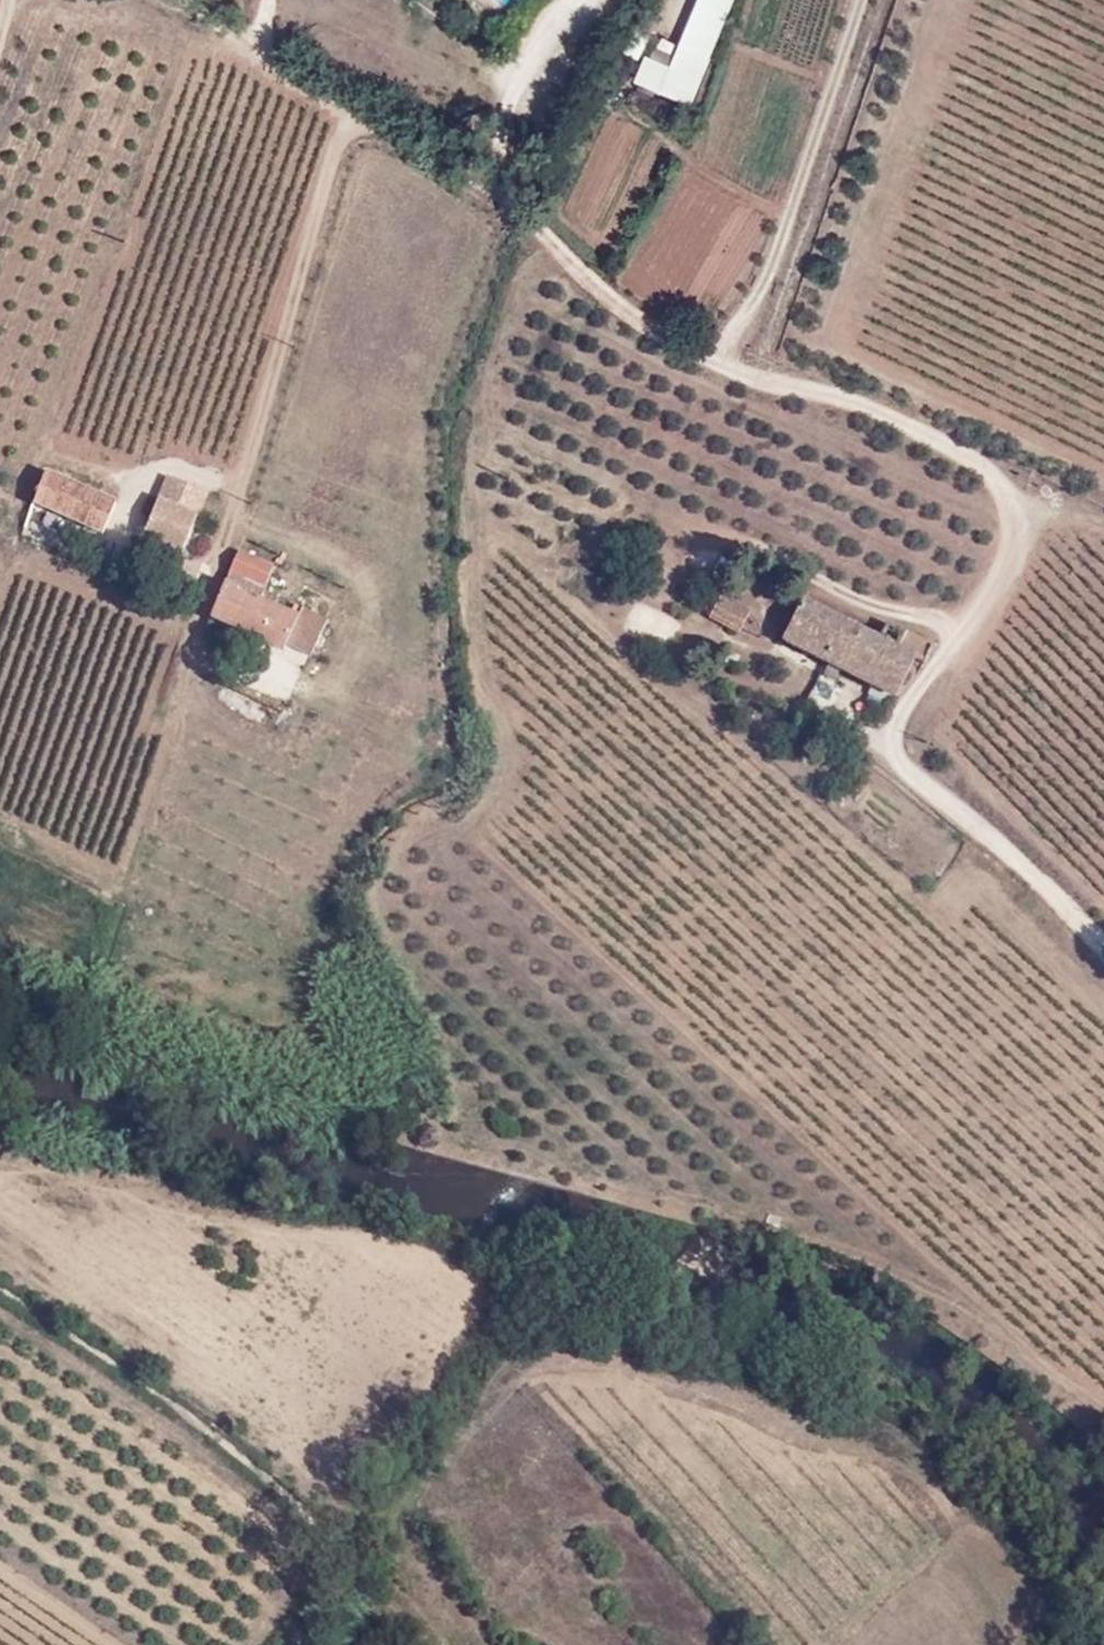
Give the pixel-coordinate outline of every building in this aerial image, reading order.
[(693,109),(734,0),(697,0),(671,68),(643,57),(632,86),(693,109)] [(115,505),(45,473),(31,504),(103,536),(115,505)] [(142,537),(181,554),(206,494),(166,476),(149,520),(142,537)] [(282,652),(286,645),(310,655),(326,623),(300,610),(295,620),(256,601),(271,567),(239,552),(210,620),(282,652)] [(738,632),(746,615),(718,600),(708,617),(738,632)] [(894,699),(913,661),(922,665),(930,647),(887,625),(879,641),(800,601),(784,634),(780,641),(890,697),(894,699)] [(650,631),(661,612),(643,603),(633,622),(650,631)]
